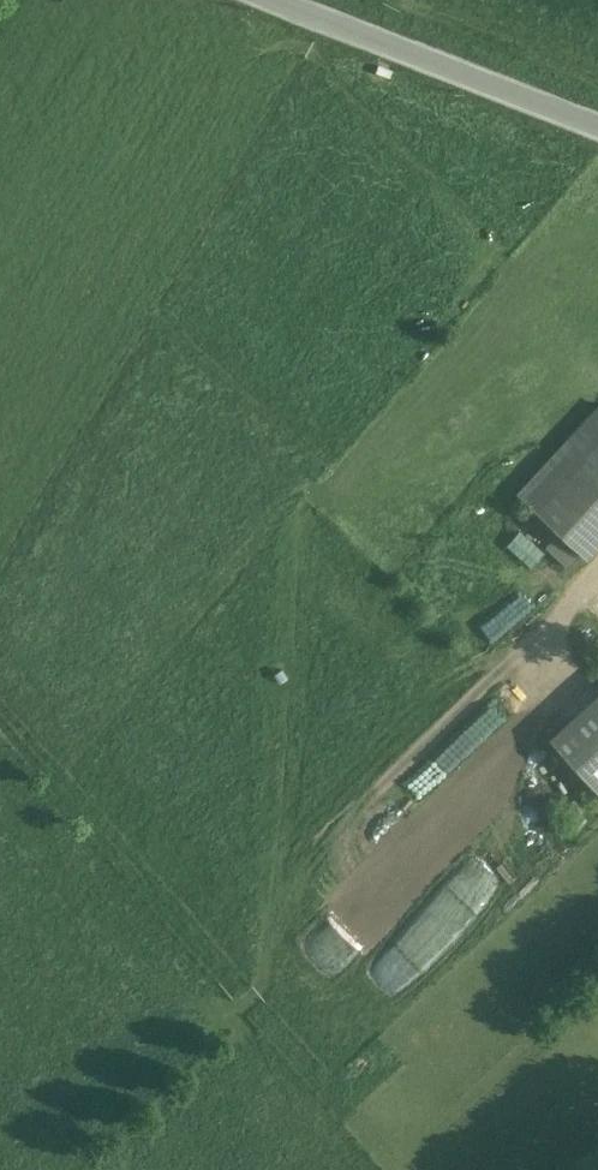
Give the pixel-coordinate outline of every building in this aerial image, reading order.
[(568,440),(587,457),(597,445),(597,408),(568,440)] [(568,440),(521,498),(589,559),(597,549),(597,469),(586,458),(587,457),(568,440)] [(587,457),(586,458),(597,469),(597,445),(587,457)] [(534,567),(547,552),(524,531),(510,546),(534,567)] [(553,739),(597,789),(597,698),(553,739)]
